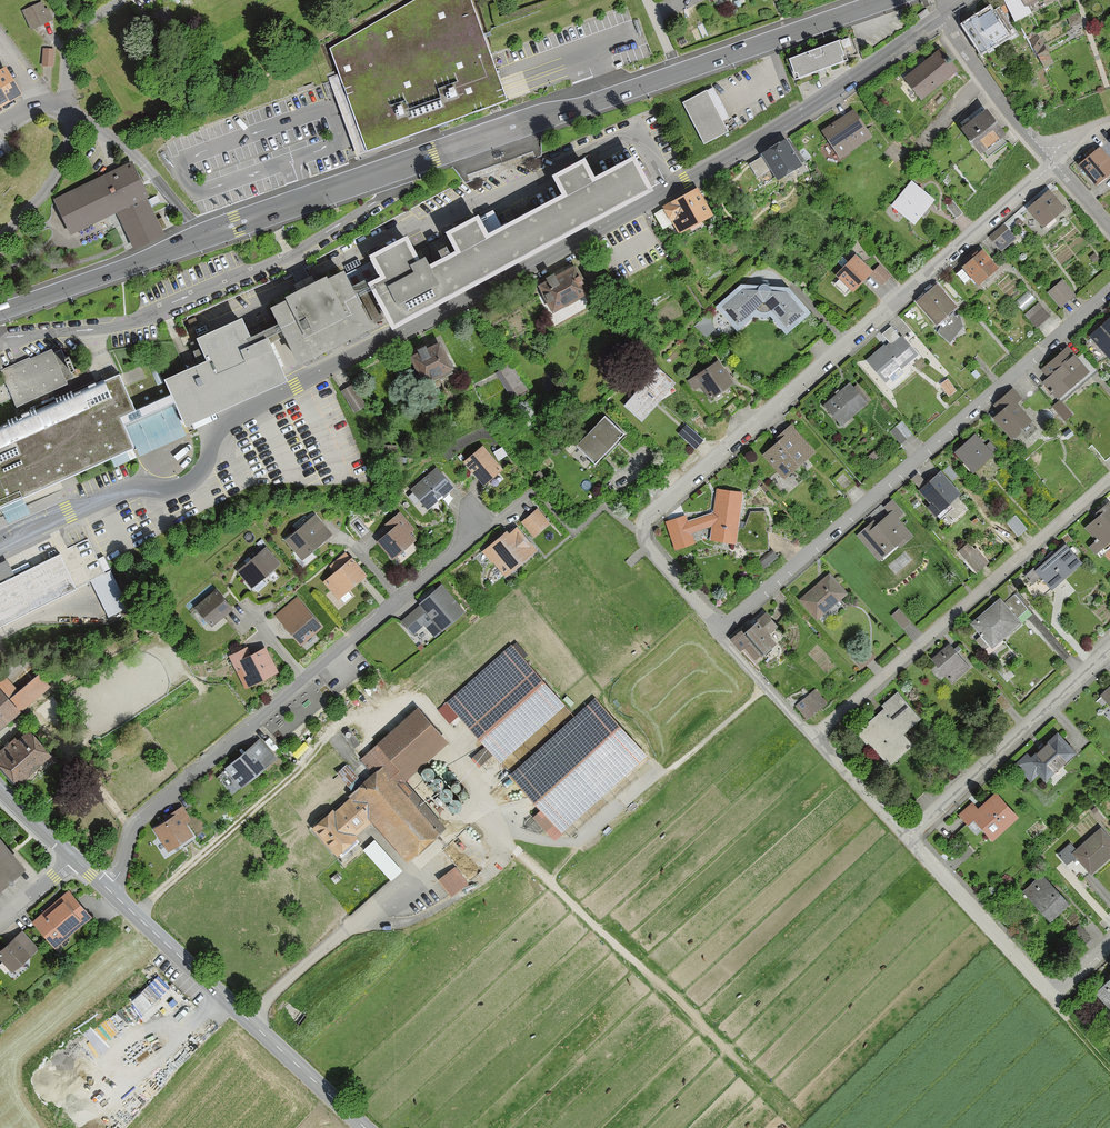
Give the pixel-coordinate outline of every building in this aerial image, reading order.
[(331,49),(367,152),(508,101),(493,56),(471,0),(418,0),(331,49)] [(1007,5),(1012,12),(1016,21),(1031,13),(1027,6),(1037,0),(1005,0),(1007,5)] [(24,13),(33,32),(56,21),(50,10),(45,13),(41,5),(24,13)] [(1012,12),(1007,5),(992,13),(990,9),(977,17),(976,15),(962,23),(978,52),(994,43),(992,39),(1004,33),(997,20),(1012,12)] [(1068,19),(1072,29),(1083,24),(1079,15),(1068,19)] [(1018,29),(1013,32),(1018,41),(1023,37),(1018,29)] [(1038,34),(1029,38),(1044,69),(1053,64),(1038,34)] [(840,41),(787,60),(796,85),(817,78),(848,66),(840,41)] [(956,68),(938,48),(902,78),(919,98),(956,68)] [(55,50),(44,50),(44,68),(54,68),(55,50)] [(24,101),(10,72),(0,77),(0,113),(24,101)] [(312,82),(295,88),(297,93),(314,87),(312,82)] [(707,89),(682,101),(704,145),(729,131),(707,89)] [(980,102),(955,121),(978,152),(981,149),(987,157),(1006,143),(1000,136),(1004,133),(980,102)] [(852,110),(822,129),(839,156),(869,137),(852,110)] [(785,139),(760,153),(775,178),(799,164),(785,139)] [(1074,168),(1079,173),(1081,171),(1095,186),(1109,173),(1109,142),(1102,149),(1099,145),(1074,168)] [(11,504),(134,449),(125,427),(174,403),(186,429),(288,380),(268,338),(282,331),(299,365),(373,329),(357,297),(376,288),(395,323),(648,189),(633,161),(592,183),(583,164),(558,177),(568,196),(487,239),(476,221),(451,234),(461,252),(431,268),(426,257),(416,262),(405,242),(375,258),(386,279),(355,295),(343,269),(327,277),(327,276),(306,286),(285,296),(286,300),(270,308),(278,324),(251,337),(241,317),(196,339),(206,361),(164,380),(170,394),(135,409),(119,373),(1,425),(0,423),(0,509),(11,504)] [(55,199),(72,237),(122,215),(136,249),(165,235),(134,164),(55,199)] [(912,179),(892,204),(916,222),(935,197),(912,179)] [(694,187),(664,207),(680,232),(710,213),(694,187)] [(1064,209),(1048,190),(1026,208),(1042,227),(1064,209)] [(953,200),(946,205),(956,217),(963,212),(953,200)] [(670,223),(660,209),(653,214),(662,228),(670,223)] [(990,237),(1002,251),(1015,240),(1004,225),(990,237)] [(982,250),(955,273),(966,285),(972,280),(977,285),(997,268),(982,250)] [(838,279),(834,284),(844,294),(848,289),(851,291),(871,270),(854,254),(834,276),(838,279)] [(541,276),(543,279),(535,284),(551,313),(588,292),(572,264),(553,274),(551,270),(541,276)] [(879,266),(872,273),(882,283),(889,276),(879,266)] [(1062,281),(1048,292),(1061,307),(1075,296),(1062,281)] [(937,284),(917,302),(936,324),(956,305),(937,284)] [(786,286),(738,285),(713,307),(736,329),(753,312),(755,314),(757,314),(758,314),(759,314),(761,315),(762,315),(764,315),(765,315),(766,314),(786,333),(809,309),(786,286)] [(484,302),(478,305),(481,311),(487,307),(484,302)] [(1038,303),(1025,314),(1036,327),(1049,316),(1038,303)] [(709,316),(708,314),(695,326),(706,338),(711,333),(709,328),(707,325),(707,320),(709,316)] [(1091,335),(1109,357),(1109,319),(1091,335)] [(891,326),(883,333),(892,343),(887,348),(883,344),(864,361),(885,385),(917,356),(891,326)] [(412,348),(414,351),(408,354),(422,381),(436,374),(438,379),(452,371),(437,341),(424,347),(422,343),(412,348)] [(1067,346),(1041,369),(1048,377),(1042,382),(1057,400),(1094,368),(1082,354),(1077,358),(1067,346)] [(12,398),(17,409),(67,384),(66,381),(74,377),(61,350),(54,353),(52,349),(4,369),(0,372),(0,373),(10,394),(0,398),(0,404),(12,398)] [(733,382),(717,359),(694,376),(711,398),(733,382)] [(510,364),(498,372),(514,399),(526,392),(510,364)] [(674,380),(658,366),(649,375),(646,373),(640,379),(643,382),(624,403),(642,419),(656,403),(678,390),(674,380)] [(849,382),(823,405),(841,425),(867,403),(849,382)] [(351,384),(341,391),(355,412),(364,405),(351,384)] [(1013,388),(992,405),(998,412),(992,416),(1013,441),(1021,434),(1026,439),(1038,429),(1016,402),(1021,398),(1013,388)] [(1065,420),(1071,414),(1060,401),(1053,407),(1065,420)] [(621,433),(602,416),(575,445),(594,463),(586,471),(601,485),(615,471),(599,456),(621,433)] [(890,431),(901,445),(913,435),(902,421),(890,431)] [(790,424),(775,437),(778,440),(762,454),(783,479),(815,451),(790,424)] [(690,430),(683,438),(694,448),(702,440),(690,430)] [(628,433),(617,445),(629,456),(641,445),(628,433)] [(974,434),(954,451),(971,471),(991,454),(974,434)] [(1109,456),(1109,435),(1091,451),(1102,463),(1109,456)] [(482,446),(463,461),(481,484),(500,468),(482,446)] [(437,467),(411,489),(427,507),(453,486),(437,467)] [(843,469),(831,480),(841,492),(854,481),(843,469)] [(939,471),(918,490),(929,503),(925,507),(934,516),(959,492),(939,471)] [(735,544),(737,528),(743,493),(716,488),(712,513),(686,521),(684,516),(665,521),(673,550),(694,543),(691,532),(710,526),(708,540),(735,544)] [(892,499),(882,507),(888,513),(870,530),(866,526),(856,535),(878,559),(895,545),(898,548),(913,535),(898,518),(904,513),(892,499)] [(1088,546),(1098,557),(1107,550),(1104,546),(1109,541),(1109,503),(1108,501),(1097,511),(1099,514),(1084,527),(1096,540),(1088,546)] [(537,509),(521,521),(533,535),(548,523),(537,509)] [(744,528),(737,528),(735,544),(742,545),(749,551),(767,550),(765,511),(750,512),(744,528)] [(301,558),(323,540),(313,528),(321,521),(315,514),(285,538),(301,558)] [(408,514),(377,539),(392,557),(416,538),(410,530),(417,524),(408,514)] [(1015,516),(1007,523),(1018,536),(1027,528),(1015,516)] [(534,550),(515,527),(507,533),(505,530),(485,547),(494,558),(490,561),(503,576),(534,550)] [(0,583),(0,624),(103,573),(87,540),(0,583)] [(1064,542),(1024,576),(1030,582),(1023,589),(1032,600),(1039,595),(1045,595),(1082,563),(1064,542)] [(966,545),(961,550),(965,555),(971,550),(966,545)] [(266,546),(238,570),(251,586),(280,562),(266,546)] [(763,571),(778,557),(771,550),(757,564),(763,571)] [(975,550),(964,559),(976,573),(986,563),(975,550)] [(351,556),(324,580),(338,597),(366,573),(351,556)] [(629,560),(626,562),(631,569),(635,566),(629,560)] [(829,573),(799,600),(817,620),(847,593),(829,573)] [(442,583),(419,602),(442,628),(464,610),(442,583)] [(216,587),(195,604),(209,622),(230,605),(216,587)] [(1027,609),(1015,595),(1005,604),(1000,598),(970,623),(980,635),(972,643),(984,656),(1022,623),(1017,618),(1027,609)] [(307,606),(284,623),(300,644),(323,626),(307,606)] [(903,629),(910,623),(897,610),(891,616),(903,629)] [(739,652),(743,648),(755,661),(775,643),(767,634),(777,626),(765,612),(742,632),(739,630),(728,639),(739,652)] [(948,644),(931,658),(951,682),(968,667),(948,644)] [(565,704),(512,645),(447,702),(486,746),(473,757),(481,767),(494,755),(500,761),(565,704)] [(265,647),(244,657),(246,661),(241,663),(249,682),(275,671),(265,647)] [(46,665),(18,689),(30,703),(53,684),(48,678),(54,673),(46,665)] [(1109,706),(1109,687),(1100,696),(1109,706)] [(19,710),(0,688),(0,727),(19,710)] [(815,690),(795,706),(806,720),(826,703),(815,690)] [(881,707),(883,709),(856,733),(885,767),(912,744),(902,733),(919,718),(897,693),(881,707)] [(995,699),(1005,712),(1011,707),(1001,695),(995,699)] [(604,701),(515,777),(567,838),(656,761),(604,701)] [(364,765),(354,774),(363,784),(334,809),(333,807),(312,825),(336,852),(373,820),(404,856),(437,827),(382,764),(392,756),(402,767),(441,732),(419,707),(360,759),(364,765)] [(18,783),(46,757),(56,768),(61,763),(28,727),(18,737),(14,733),(0,747),(0,764),(18,783)] [(1027,753),(1014,765),(1031,783),(1039,775),(1046,782),(1076,754),(1056,733),(1031,757),(1027,753)] [(259,739),(225,767),(242,786),(275,758),(259,739)] [(424,763),(422,764),(421,765),(420,767),(420,769),(421,771),(421,773),(423,774),(424,775),(426,776),(428,776),(430,776),(432,775),(433,774),(434,772),(435,771),(435,769),(435,767),(434,766),(433,765),(432,763),(431,762),(430,762),(428,761),(427,761),(425,762),(424,763)] [(347,780),(354,774),(348,766),(340,773),(347,780)] [(433,774),(432,775),(431,777),(430,779),(430,781),(430,783),(431,785),(432,786),(434,787),(435,787),(437,788),(439,787),(441,787),(442,786),(443,784),(444,783),(444,781),(444,779),(444,778),(443,776),(442,775),(441,774),(440,774),(438,773),(436,773),(435,774),(433,774)] [(444,785),(443,786),(441,788),(441,789),(441,791),(441,794),(442,795),(443,797),(444,798),(446,798),(448,799),(450,798),(452,797),(453,796),(454,795),(455,793),(455,792),(455,790),(454,788),(454,787),(453,786),(452,785),(450,784),(449,784),(447,784),(445,784),(444,785)] [(971,802),(958,814),(968,825),(973,821),(992,842),(1018,818),(995,792),(977,809),(971,802)] [(454,797),(453,798),(451,799),(451,801),(450,803),(451,805),(452,807),(453,808),(454,809),(456,810),(458,810),(460,810),(462,809),(463,808),(464,806),(465,805),(465,803),(465,801),(464,800),(464,799),(463,797),(461,797),(460,796),(459,796),(457,796),(455,796),(454,797)] [(178,811),(154,826),(168,848),(192,833),(178,811)] [(1076,849),(1070,842),(1056,854),(1067,866),(1076,858),(1090,874),(1109,856),(1109,837),(1101,827),(1076,849)] [(5,879),(12,879),(12,872),(22,864),(0,838),(0,883),(5,879)] [(454,866),(438,879),(451,895),(467,882),(454,866)] [(1042,874),(1023,891),(1050,921),(1069,903),(1042,874)] [(42,912),(32,921),(49,940),(60,931),(63,934),(80,919),(83,922),(91,915),(69,889),(53,902),(57,906),(45,916),(42,912)] [(1079,926),(1071,934),(1083,947),(1092,939),(1079,926)] [(25,958),(37,949),(22,931),(0,948),(0,955),(11,970),(17,965),(24,966),(25,958)] [(1096,992),(1109,1008),(1109,979),(1096,992)]
